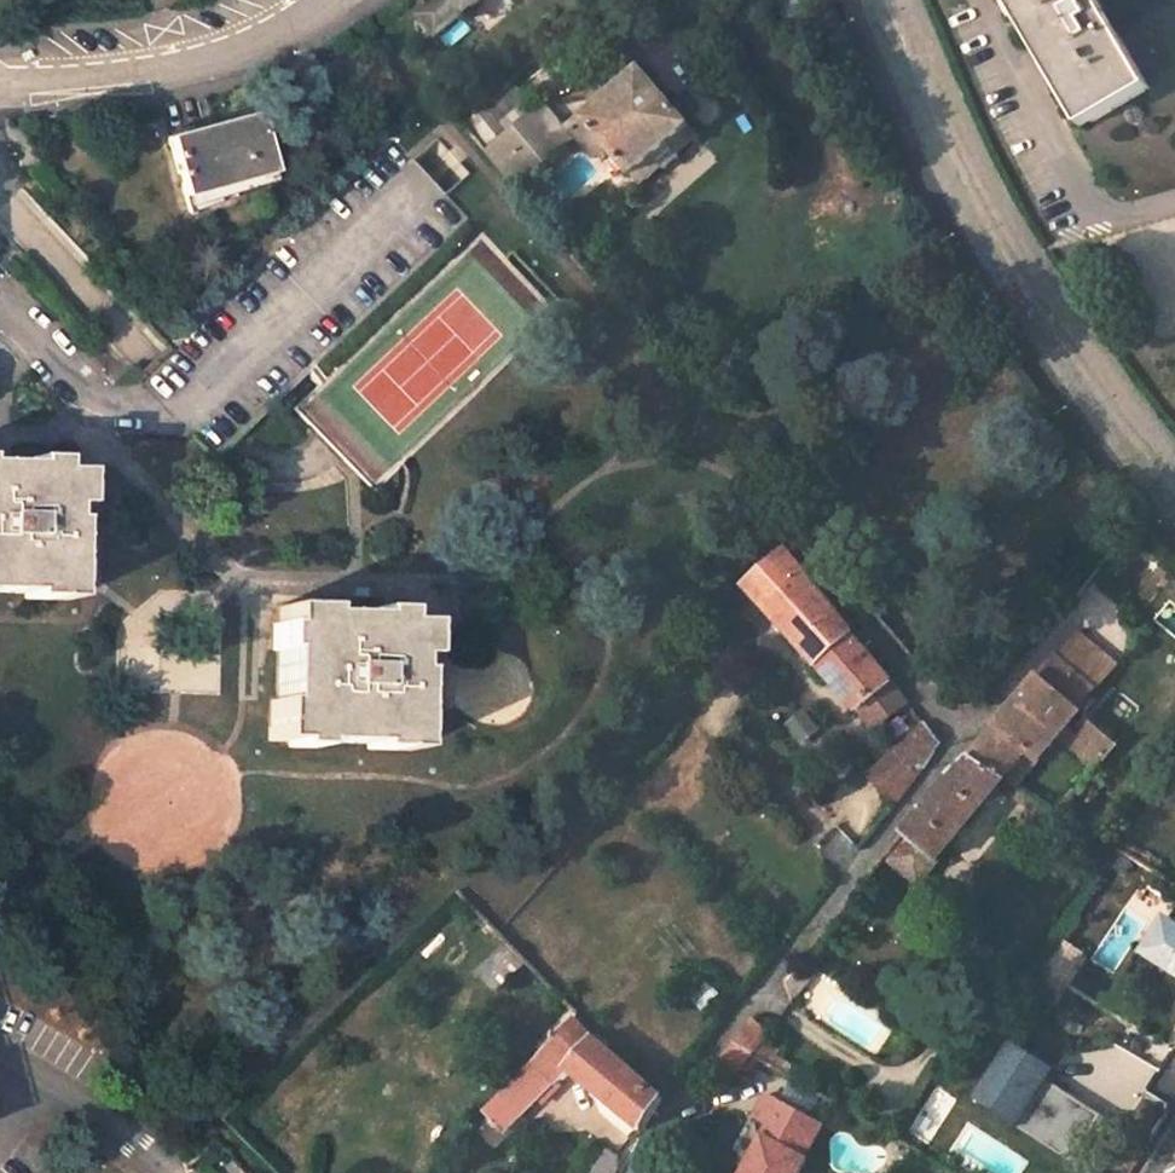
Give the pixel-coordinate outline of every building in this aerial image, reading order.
[(437,40),(469,14),(457,0),(424,0),(421,21),(437,40)] [(469,14),(471,16),(490,0),(457,0),(469,14)] [(1069,119),(1140,80),(1092,0),(998,0),(1069,119)] [(694,133),(644,75),(587,123),(637,182),(694,133)] [(560,127),(542,105),(487,151),(509,177),(537,154),(543,161),(564,144),(554,132),(560,127)] [(247,122),(162,153),(186,215),(271,184),(247,122)] [(87,475),(35,474),(35,467),(0,466),(0,595),(56,597),(56,602),(79,603),(82,527),(75,526),(76,512),(86,512),(87,475)] [(744,571),(747,575),(755,583),(786,556),(781,548),(777,544),(744,571)] [(833,612),(826,602),(786,556),(755,583),(747,590),(818,666),(850,637),(833,612)] [(431,664),(433,625),(381,623),(381,617),(333,615),(333,608),(290,608),(287,705),(283,704),(281,742),(407,747),(407,753),(426,754),(428,677),(422,677),(422,664),(431,664)] [(861,714),(893,685),(850,637),(818,666),(861,714)] [(1078,712),(1094,693),(1058,662),(1042,680),(1078,712)] [(1064,729),(1078,712),(1042,680),(973,758),(1004,778),(1026,753),(1036,762),(1064,729)] [(1098,768),(1117,746),(1078,712),(1064,729),(1074,739),(1069,744),(1098,768)] [(941,753),(929,735),(905,765),(920,780),(941,753)] [(1046,829),(1057,811),(1004,778),(973,758),(958,773),(907,835),(917,843),(896,868),(921,888),(995,797),(1046,829)] [(893,853),(887,861),(896,868),(917,843),(907,835),(893,853)] [(1174,978),(1174,922),(1160,912),(1134,952),(1174,978)] [(559,1083),(574,1069),(645,1132),(668,1096),(578,1020),(520,1077),(540,1094),(555,1079),(559,1083)] [(756,1056),(773,1036),(756,1021),(736,1045),(756,1056)] [(1008,1040),(971,1099),(1069,1162),(1104,1111),(1053,1083),(1059,1072),(1008,1040)] [(736,1045),(721,1065),(737,1078),(756,1056),(736,1045)] [(502,1095),(521,1114),(540,1094),(520,1077),(502,1095)] [(768,1093),(756,1114),(771,1123),(742,1172),(798,1172),(806,1159),(804,1158),(823,1124),(768,1093)] [(619,1164),(619,1163),(612,1156),(598,1172),(620,1172),(622,1169),(619,1164)]
